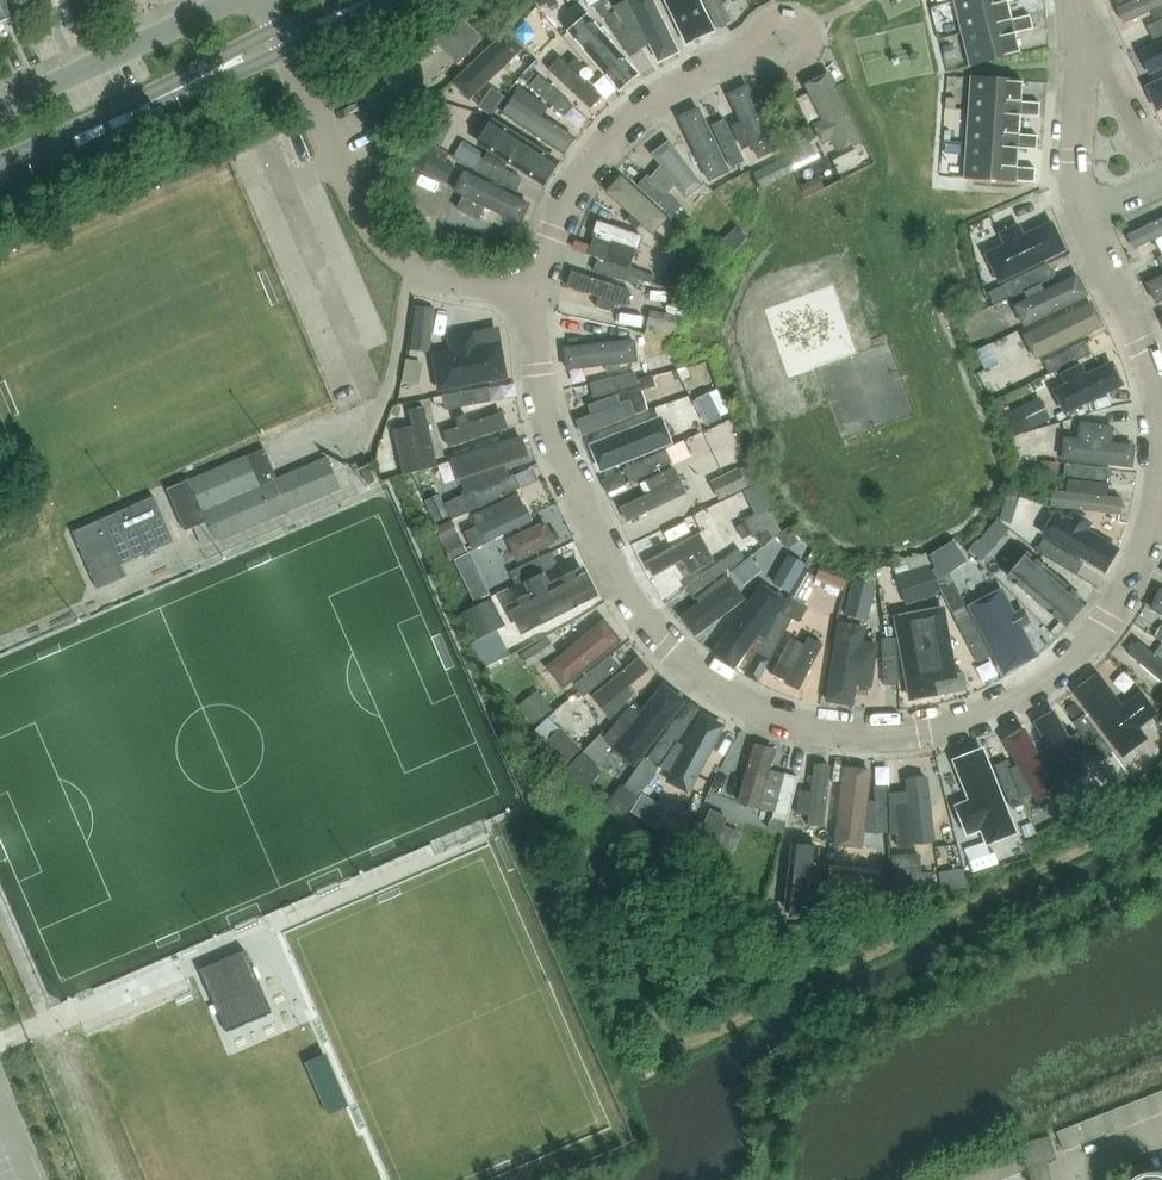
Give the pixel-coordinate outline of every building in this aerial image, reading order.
[(13,16),(6,0),(0,0),(0,22),(13,16)] [(16,12),(42,1),(42,0),(11,0),(16,12)] [(468,9),(494,36),(506,24),(482,0),(477,0),(468,9)] [(682,34),(693,28),(679,0),(677,0),(667,5),(682,34)] [(704,2),(717,28),(730,21),(720,0),(708,0),(704,2)] [(1007,1),(1012,0),(954,0),(962,32),(1011,20),(1007,1)] [(1123,27),(1161,10),(1161,0),(1143,0),(1117,12),(1123,27)] [(668,52),(643,8),(628,16),(654,61),(668,52)] [(642,50),(617,10),(604,18),(629,57),(642,50)] [(463,15),(438,45),(463,67),(489,37),(463,15)] [(970,66),(1019,54),(1014,33),(1033,29),(1030,15),(1011,20),(962,32),(970,66)] [(1146,25),(1152,38),(1161,34),(1161,18),(1146,25)] [(596,26),(580,38),(615,88),(631,77),(596,26)] [(521,50),(501,32),(451,83),(472,104),(521,50)] [(1146,72),(1161,65),(1161,43),(1138,54),(1146,72)] [(955,56),(952,45),(942,47),(945,58),(955,56)] [(539,62),(592,109),(602,98),(577,75),(583,68),(562,50),(556,57),(549,51),(539,62)] [(565,114),(574,104),(540,73),(531,84),(565,114)] [(828,73),(805,84),(838,154),(861,143),(828,73)] [(1039,117),(1040,103),(1020,102),(1022,81),(971,77),(969,112),(1019,116),(1039,117)] [(1160,111),(1161,110),(1161,83),(1150,88),(1160,111)] [(512,95),(502,111),(565,152),(575,137),(512,95)] [(747,96),(724,108),(755,171),(779,161),(747,96)] [(955,98),(946,98),(946,105),(946,108),(955,108),(955,98)] [(698,107),(676,118),(708,181),(730,169),(698,107)] [(969,112),(967,145),(1017,148),(1037,150),(1037,136),(1018,134),(1019,116),(969,112)] [(440,114),(429,138),(443,144),(454,120),(440,114)] [(711,124),(731,166),(744,160),(724,118),(711,124)] [(547,159),(496,129),(483,151),(507,165),(512,157),(539,173),(547,159)] [(660,133),(643,147),(689,201),(706,187),(660,133)] [(1034,182),(1035,168),(1016,167),(1017,148),(967,145),(964,178),(1034,182)] [(448,179),(455,164),(421,148),(414,163),(448,179)] [(832,160),(839,173),(861,162),(855,149),(832,160)] [(523,177),(504,168),(485,159),(482,157),(476,170),(517,190),(523,177)] [(754,173),(760,186),(793,171),(787,158),(754,173)] [(670,216),(680,205),(645,174),(635,185),(670,216)] [(818,175),(800,184),(805,195),(823,185),(818,175)] [(621,177),(606,194),(654,234),(669,217),(621,177)] [(459,202),(518,224),(524,207),(493,196),(496,188),(468,178),(459,202)] [(644,236),(598,220),(588,249),(634,266),(644,236)] [(1127,236),(1133,249),(1161,236),(1161,221),(1127,236)] [(741,223),(720,246),(731,256),(752,232),(741,223)] [(1057,233),(996,260),(1003,277),(1065,250),(1057,233)] [(639,278),(641,272),(596,257),(592,270),(636,285),(639,278)] [(1012,296),(1023,291),(1041,282),(1054,276),(1047,263),(1006,283),(1012,296)] [(694,293),(700,276),(670,265),(664,282),(694,293)] [(633,289),(573,271),(567,290),(598,300),(596,307),(614,312),(616,305),(627,308),(633,289)] [(655,276),(641,272),(639,278),(653,283),(655,276)] [(1076,276),(1013,307),(1023,328),(1087,297),(1076,276)] [(1147,284),(1157,303),(1161,301),(1161,277),(1147,284)] [(1011,295),(1006,284),(988,293),(993,303),(1011,295)] [(684,317),(690,297),(676,292),(669,312),(684,317)] [(1024,337),(1036,362),(1103,329),(1091,304),(1024,337)] [(435,309),(416,307),(410,349),(430,351),(435,309)] [(651,311),(648,325),(674,331),(677,316),(651,311)] [(450,351),(430,355),(437,395),(508,382),(499,335),(449,344),(450,351)] [(1084,340),(1068,348),(1046,358),(1042,360),(1049,374),(1091,353),(1084,340)] [(635,342),(565,348),(566,369),(637,364),(635,342)] [(989,344),(976,351),(985,369),(998,363),(989,344)] [(1124,386),(1113,362),(1087,374),(1084,366),(1063,375),(1067,383),(1054,389),(1065,412),(1124,386)] [(616,391),(637,385),(634,372),(588,383),(592,397),(616,391)] [(652,375),(637,379),(640,390),(655,386),(652,375)] [(445,409),(491,401),(488,386),(442,395),(445,409)] [(595,415),(579,421),(585,439),(649,415),(640,390),(639,387),(591,405),(595,415)] [(1019,404),(1026,427),(1055,419),(1048,395),(1019,404)] [(510,424),(505,411),(495,415),(492,407),(457,420),(460,428),(444,434),(448,446),(510,424)] [(422,408),(407,411),(409,422),(393,426),(401,469),(432,462),(422,408)] [(1078,439),(1063,438),(1061,461),(1134,467),(1136,448),(1113,446),(1114,425),(1079,422),(1078,439)] [(669,447),(660,423),(589,449),(595,464),(615,457),(618,465),(669,447)] [(530,465),(522,441),(450,464),(458,488),(530,465)] [(689,456),(683,441),(667,449),(673,463),(689,456)] [(190,480),(167,490),(184,530),(194,526),(203,545),(215,540),(216,541),(238,532),(340,488),(327,458),(279,478),(266,449),(247,458),(246,456),(190,480)] [(622,470),(628,484),(671,464),(664,450),(630,467),(622,470)] [(737,467),(746,486),(758,481),(749,461),(737,467)] [(1059,464),(1042,462),(1041,462),(1040,475),(1058,477),(1059,464)] [(1062,479),(1066,479),(1107,484),(1108,484),(1110,469),(1063,464),(1062,479)] [(620,504),(628,521),(685,493),(672,467),(630,487),(635,497),(620,504)] [(737,467),(711,480),(720,499),(746,486),(737,467)] [(364,472),(364,473),(363,475),(367,484),(369,484),(370,484),(374,482),(375,480),(371,471),(369,470),(364,472)] [(512,476),(473,495),(478,506),(479,507),(520,488),(514,475),(512,476)] [(1125,490),(1050,486),(1049,509),(1124,513),(1125,490)] [(446,504),(445,504),(453,519),(478,506),(473,495),(471,491),(446,504)] [(449,516),(439,494),(425,500),(436,522),(449,516)] [(456,523),(468,548),(531,519),(519,494),(456,523)] [(174,540),(155,495),(74,530),(98,587),(127,575),(121,563),(174,540)] [(1018,499),(1007,495),(999,519),(1010,523),(1018,499)] [(752,535),(755,539),(740,550),(747,559),(781,532),(769,506),(744,518),(746,522),(736,527),(743,540),(752,535)] [(1122,550),(1060,512),(1046,534),(1108,573),(1122,550)] [(436,528),(451,560),(467,553),(451,520),(436,528)] [(516,563),(555,543),(544,521),(505,542),(516,563)] [(693,524),(641,552),(655,580),(707,552),(693,524)] [(798,541),(788,528),(778,536),(787,549),(798,541)] [(1046,558),(1075,575),(1083,563),(1041,538),(1034,551),(1046,558)] [(978,540),(969,550),(981,561),(990,551),(978,540)] [(729,570),(731,571),(747,559),(740,550),(738,547),(721,559),(729,570)] [(557,564),(551,551),(508,571),(509,571),(515,584),(557,564)] [(455,560),(462,576),(478,569),(470,553),(455,560)] [(788,555),(772,583),(773,583),(789,593),(805,565),(788,555)] [(729,570),(721,559),(684,588),(692,598),(729,570)] [(531,597),(521,602),(533,627),(596,597),(584,571),(576,575),(571,564),(526,586),(531,597)] [(945,573),(941,566),(932,571),(935,578),(945,573)] [(843,590),(847,578),(820,567),(815,579),(843,590)] [(803,571),(789,596),(788,595),(784,603),(779,612),(792,619),(799,622),(807,607),(800,603),(814,577),(803,571)] [(1038,571),(1026,585),(1066,621),(1079,607),(1038,571)] [(936,580),(956,621),(969,615),(948,573),(936,580)] [(845,608),(844,614),(868,619),(875,583),(851,579),(850,585),(845,608)] [(735,598),(726,585),(685,614),(695,627),(735,598)] [(738,667),(784,603),(763,588),(717,652),(738,667)] [(1038,655),(1003,592),(969,611),(1003,674),(1038,655)] [(1160,593),(1151,612),(1161,618),(1161,594),(1160,593)] [(506,625),(491,598),(458,615),(472,643),(506,625)] [(947,610),(895,619),(908,699),(961,690),(947,610)] [(792,619),(779,612),(756,653),(769,660),(792,619)] [(969,615),(956,622),(978,663),(990,656),(969,615)] [(873,687),(880,627),(840,622),(830,703),(857,706),(859,685),(873,687)] [(799,693),(826,648),(796,630),(770,675),(799,693)] [(614,643),(606,632),(565,664),(573,674),(614,643)] [(555,651),(547,638),(522,654),(529,666),(555,651)] [(895,638),(881,639),(884,685),(898,684),(895,638)] [(1129,658),(1161,684),(1161,660),(1141,643),(1129,658)] [(619,668),(610,656),(574,686),(583,697),(619,668)] [(649,673),(639,660),(590,700),(600,712),(649,673)] [(1150,739),(1098,677),(1072,698),(1124,761),(1150,739)] [(688,702),(665,684),(643,711),(636,706),(607,742),(637,766),(688,702)] [(552,710),(539,693),(520,706),(533,724),(552,710)] [(728,727),(696,711),(660,776),(694,794),(728,727)] [(1084,714),(1072,723),(1101,760),(1112,751),(1084,714)] [(676,742),(685,728),(674,719),(647,758),(659,766),(676,742)] [(1051,719),(1036,728),(1067,780),(1083,771),(1051,719)] [(580,749),(561,729),(547,743),(567,762),(580,749)] [(764,812),(780,751),(754,744),(738,805),(764,812)] [(1012,808),(983,747),(965,755),(977,780),(965,786),(975,808),(987,802),(994,817),(1012,808)] [(602,772),(582,754),(567,770),(587,788),(602,772)] [(1008,760),(995,765),(1012,808),(1025,803),(1008,760)] [(834,766),(813,764),(810,792),(799,791),(796,812),(807,813),(806,824),(827,826),(834,766)] [(1030,764),(1017,770),(1033,799),(1045,792),(1030,764)] [(865,847),(873,773),(842,769),(835,844),(865,847)] [(786,823),(797,777),(785,773),(774,811),(771,819),(772,819),(786,823)] [(929,779),(890,783),(897,847),(935,843),(929,779)] [(876,833),(890,833),(889,786),(875,787),(876,833)] [(689,830),(665,816),(658,828),(682,842),(689,830)] [(786,823),(772,819),(769,829),(783,833),(786,823)] [(1036,833),(1032,822),(1021,826),(1025,837),(1036,833)] [(782,911),(811,914),(818,845),(790,842),(782,911)] [(885,882),(885,864),(836,863),(836,880),(885,882)] [(933,868),(906,871),(908,891),(935,888),(933,868)] [(942,892),(965,889),(962,869),(939,872),(942,892)] [(762,920),(758,944),(776,948),(780,923),(762,920)] [(226,1020),(272,1001),(245,938),(199,957),(226,1020)] [(1064,1130),(1071,1147),(1160,1109),(1152,1092),(1064,1130)] [(1028,1139),(1038,1179),(1059,1179),(1053,1157),(1062,1154),(1056,1132),(1028,1139)]
